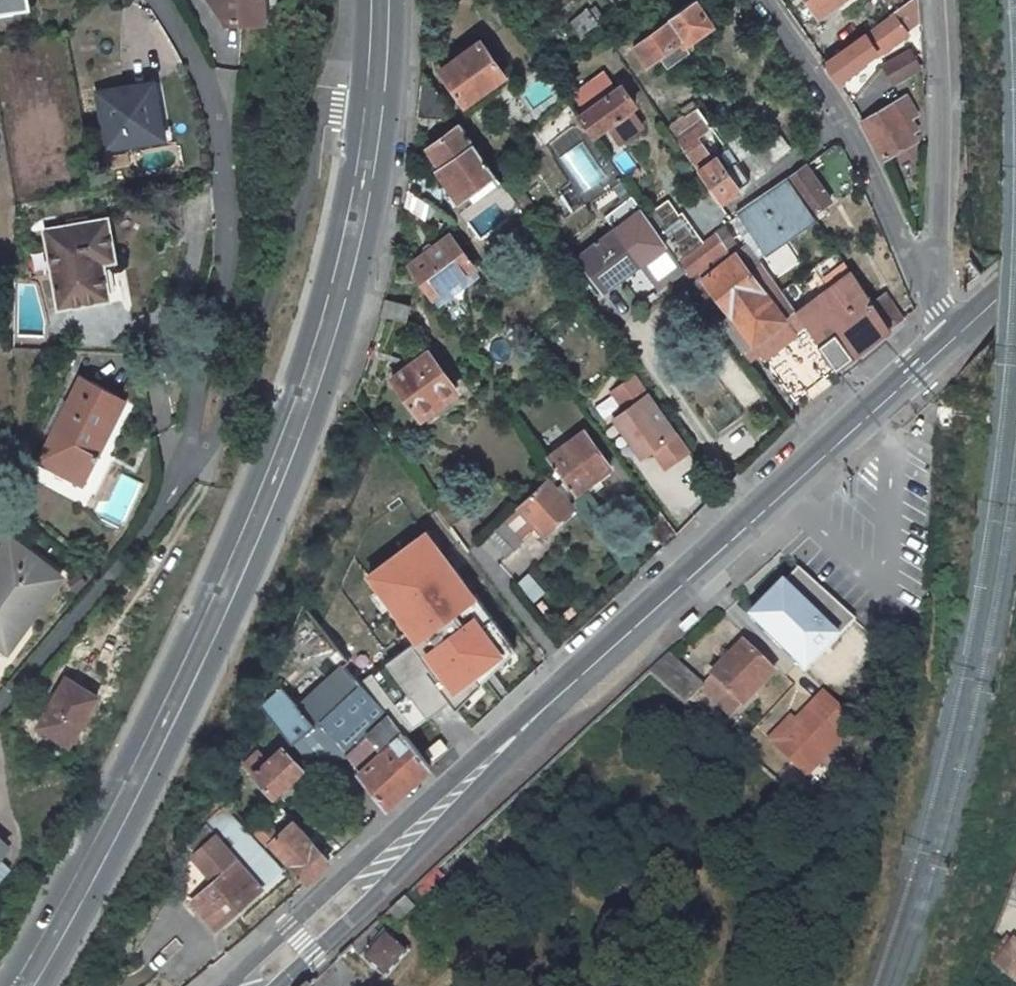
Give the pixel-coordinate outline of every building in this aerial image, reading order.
[(26,7),(25,0),(0,0),(0,11),(26,7)] [(230,18),(233,0),(212,0),(230,18)] [(269,0),(233,0),(230,18),(270,13),(269,0)] [(639,40),(633,44),(648,68),(654,64),(651,60),(657,55),(666,68),(668,67),(671,64),(686,55),(679,45),(682,43),(711,23),(698,5),(694,0),(692,0),(656,27),(639,40)] [(816,10),(829,0),(808,0),(816,10)] [(816,10),(818,14),(838,0),(829,0),(816,10)] [(920,22),(919,22),(918,0),(913,0),(895,12),(889,15),(901,34),(920,22)] [(566,19),(573,37),(596,28),(589,10),(566,19)] [(316,13),(296,12),(296,24),(316,25),(316,13)] [(865,34),(824,61),(837,79),(864,63),(863,60),(871,56),(872,58),(903,37),(901,34),(889,15),(870,28),(865,34)] [(439,73),(464,105),(504,76),(478,42),(439,73)] [(623,65),(623,66),(639,55),(633,44),(632,43),(615,56),(623,65)] [(919,69),(909,49),(882,63),(892,83),(919,69)] [(469,112),(508,82),(504,76),(464,105),(469,112)] [(621,85),(579,116),(592,135),(608,124),(620,140),(642,124),(631,108),(639,101),(635,94),(630,98),(621,85)] [(152,86),(99,96),(108,151),(144,144),(143,133),(160,130),(152,86)] [(863,121),(884,158),(916,140),(911,130),(916,127),(911,118),(915,116),(905,96),(882,109),(863,121)] [(695,167),(708,156),(695,138),(710,126),(697,107),(667,127),(695,167)] [(752,149),(760,143),(745,120),(724,136),(740,158),(751,150),(752,149)] [(426,149),(459,194),(492,171),(459,125),(426,149)] [(553,158),(579,144),(571,129),(545,144),(553,158)] [(143,133),(144,144),(161,141),(160,130),(143,133)] [(788,147),(778,132),(754,151),(752,149),(751,150),(763,167),(788,147)] [(728,150),(727,149),(716,157),(721,164),(732,156),(728,150)] [(721,164),(716,157),(697,170),(720,203),(749,180),(737,163),(726,171),(721,164)] [(829,201),(804,163),(787,176),(812,213),(829,201)] [(554,165),(538,176),(551,196),(567,186),(554,165)] [(492,171),(466,190),(473,199),(498,181),(492,171)] [(786,239),(815,219),(787,176),(736,212),(735,226),(748,244),(758,260),(776,247),(769,238),(779,230),(786,239)] [(442,181),(433,177),(427,204),(435,210),(440,213),(442,215),(442,181)] [(428,221),(435,210),(427,204),(408,191),(405,206),(427,222),(428,221)] [(508,215),(513,227),(524,217),(517,208),(508,215)] [(577,258),(604,293),(665,244),(640,209),(577,258)] [(435,210),(428,221),(433,224),(440,213),(435,210)] [(105,221),(42,232),(55,309),(107,301),(101,266),(113,264),(105,221)] [(728,232),(723,224),(677,260),(687,276),(725,247),(719,239),(728,232)] [(682,230),(666,243),(677,258),(694,246),(692,243),(699,239),(692,230),(686,234),(682,230)] [(776,247),(786,239),(779,230),(769,238),(776,247)] [(725,247),(734,240),(728,232),(719,239),(725,247)] [(473,266),(450,236),(409,267),(432,297),(458,277),(473,266)] [(758,260),(748,244),(734,254),(758,287),(771,278),(758,260)] [(725,247),(687,276),(693,285),(697,282),(731,256),(725,247)] [(795,312),(771,278),(758,287),(734,254),(731,256),(697,282),(693,285),(705,301),(733,342),(739,349),(749,343),(752,341),(758,349),(763,357),(805,326),(797,315),(795,312)] [(888,329),(852,274),(797,315),(805,326),(817,344),(825,338),(843,363),(888,329)] [(440,305),(464,286),(458,277),(432,297),(440,305)] [(888,329),(901,319),(883,294),(871,302),(888,329)] [(407,322),(410,305),(385,298),(381,316),(407,322)] [(745,359),(758,349),(752,341),(749,343),(739,349),(745,359)] [(427,352),(390,379),(416,415),(454,388),(427,352)] [(736,355),(716,365),(739,412),(759,402),(736,355)] [(129,403),(76,376),(31,462),(84,489),(129,403)] [(690,452),(636,376),(612,394),(625,412),(612,421),(640,460),(652,451),(665,469),(690,452)] [(609,469),(582,434),(548,459),(574,495),(584,488),(589,495),(600,487),(596,479),(609,469)] [(545,482),(515,509),(477,544),(492,564),(533,527),(542,536),(570,509),(545,482)] [(451,490),(432,505),(450,529),(470,513),(451,490)] [(44,597),(59,576),(9,538),(0,550),(0,621),(10,628),(37,592),(44,597)] [(456,708),(515,648),(435,546),(429,550),(419,538),(369,577),(418,640),(364,682),(405,734),(449,699),(456,708)] [(530,574),(517,579),(526,602),(539,597),(530,574)] [(781,579),(745,615),(803,672),(838,636),(781,579)] [(44,597),(37,592),(10,628),(0,621),(0,646),(4,649),(44,597)] [(743,644),(713,676),(743,705),(773,674),(743,644)] [(702,685),(669,654),(649,673),(686,703),(700,689),(703,686),(702,685)] [(285,687),(263,706),(319,774),(346,752),(367,734),(389,713),(364,682),(347,661),(300,705),(285,687)] [(743,705),(713,676),(702,685),(703,686),(700,689),(730,718),(743,705)] [(105,703),(71,682),(41,729),(75,751),(105,703)] [(794,718),(788,712),(764,738),(807,778),(858,724),(821,689),(794,718)] [(367,734),(346,752),(362,770),(359,773),(387,807),(431,767),(405,734),(389,713),(367,734)] [(245,764),(274,795),(302,768),(282,747),(273,756),(269,752),(263,757),(259,752),(245,764)] [(329,861),(293,824),(279,836),(263,820),(253,829),(306,882),(329,861)] [(217,928),(261,889),(215,837),(193,858),(180,888),(217,928)] [(437,867),(415,888),(424,898),(447,878),(437,867)] [(405,897),(395,906),(404,915),(413,906),(405,897)] [(362,959),(385,979),(408,953),(384,932),(379,938),(370,930),(352,946),(364,956),(362,959)] [(1013,940),(992,964),(1015,984),(1015,942),(1013,940)]
